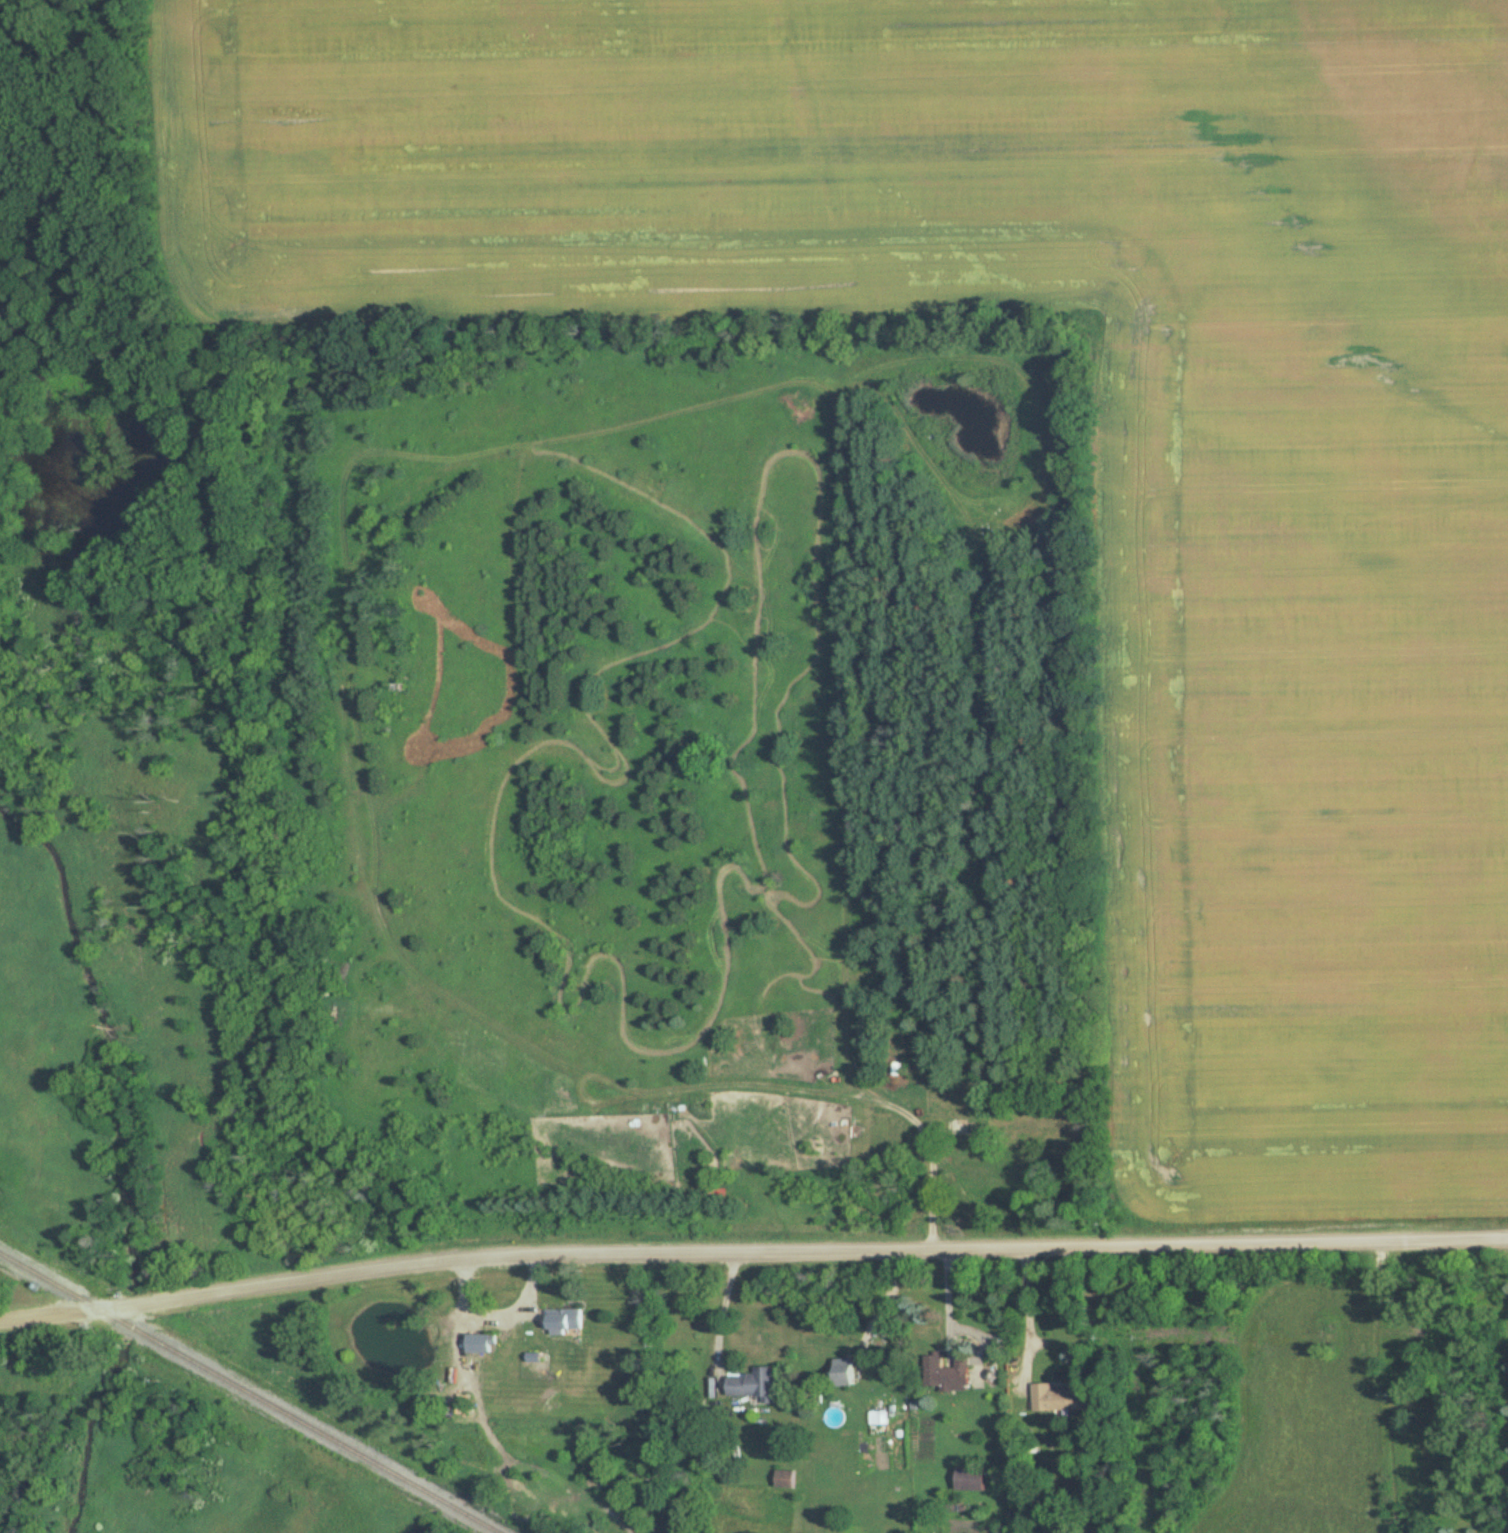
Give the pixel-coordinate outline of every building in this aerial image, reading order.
[(583,1309),(543,1309),(543,1334),(583,1334),(583,1309)] [(489,1354),(489,1335),(465,1335),(465,1354),(489,1354)] [(924,1356),(924,1387),(968,1386),(968,1367),(941,1367),(941,1356),(924,1356)] [(853,1362),(829,1364),(832,1387),(856,1384),(853,1362)] [(753,1404),(775,1404),(775,1367),(754,1367),(754,1376),(727,1376),(727,1396),(753,1396),(753,1404)] [(1033,1411),(1089,1411),(1089,1383),(1033,1383),(1033,1411)] [(955,1492),(983,1492),(983,1469),(955,1469),(955,1492)] [(776,1487),(792,1488),(793,1472),(776,1471),(776,1487)]
